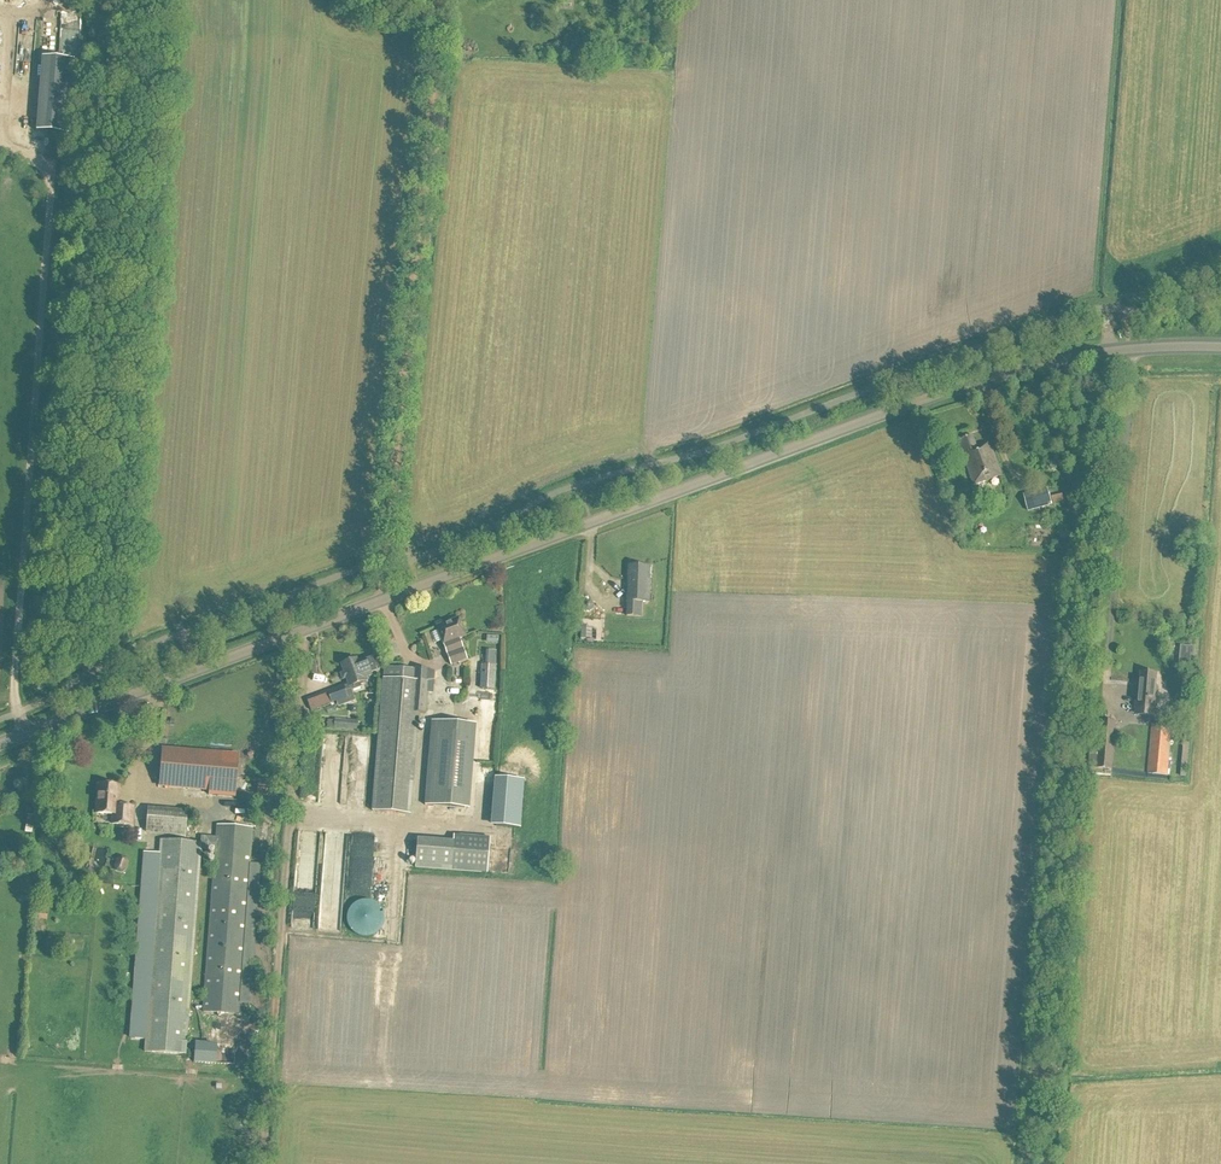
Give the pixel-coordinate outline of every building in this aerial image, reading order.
[(41,57),(36,132),(68,134),(74,60),(41,57)] [(964,443),(959,445),(974,486),(1002,476),(990,444),(977,449),(973,437),(963,440),(964,443)] [(1022,496),(1027,513),(1052,506),(1047,489),(1022,496)] [(1062,495),(1052,498),(1053,504),(1064,501),(1062,495)] [(1069,530),(1059,534),(1062,540),(1071,536),(1069,530)] [(649,602),(650,579),(649,579),(649,575),(650,575),(651,569),(650,569),(650,567),(647,567),(628,566),(628,567),(628,576),(627,594),(626,616),(640,617),(641,602),(649,602)] [(582,604),(582,608),(585,612),(590,612),(593,609),(593,605),(590,601),(586,601),(582,604)] [(467,660),(459,639),(465,637),(459,618),(436,627),(437,631),(441,641),(443,645),(451,666),(467,660)] [(441,641),(437,631),(430,634),(434,644),(441,641)] [(1184,645),(1184,666),(1198,667),(1198,645),(1184,645)] [(356,659),(340,665),(344,673),(340,675),(342,680),(346,679),(348,685),(349,687),(350,687),(351,690),(351,691),(361,688),(359,683),(367,680),(366,678),(371,676),(365,660),(357,663),(356,659)] [(494,690),(495,666),(481,665),(480,689),(494,690)] [(384,679),(372,811),(410,814),(419,713),(426,714),(429,670),(416,668),(416,670),(385,668),(384,679)] [(1156,712),(1158,687),(1156,687),(1157,675),(1141,673),(1141,683),(1138,683),(1136,710),(1156,712)] [(349,687),(348,685),(327,693),(327,694),(315,698),(320,709),(348,698),(346,693),(351,690),(350,687),(349,687)] [(334,719),(333,729),(356,730),(357,721),(334,719)] [(432,722),(425,805),(469,809),(476,725),(432,722)] [(1103,722),(1099,769),(1112,770),(1116,723),(1103,722)] [(1148,774),(1167,776),(1172,728),(1152,726),(1148,774)] [(239,754),(162,748),(159,788),(208,791),(208,796),(235,798),(239,754)] [(494,778),(490,826),(520,829),(524,780),(494,778)] [(258,780),(257,797),(273,798),(274,781),(258,780)] [(134,808),(119,807),(120,786),(98,785),(95,815),(113,816),(112,825),(133,827),(134,808)] [(146,833),(185,836),(187,812),(148,809),(146,833)] [(34,816),(27,815),(24,834),(32,835),(34,816)] [(453,835),(452,841),(417,838),(414,868),(487,873),(490,837),(453,835)] [(160,842),(159,855),(143,854),(129,1039),(145,1040),(144,1052),(186,1055),(201,848),(215,849),(203,1012),(238,1015),(239,1004),(251,1005),(261,867),(249,866),(251,840),(201,837),(200,844),(160,842)] [(125,870),(130,859),(121,856),(117,867),(125,870)] [(361,938),(365,938),(369,938),(374,936),(378,933),(381,929),(383,924),(383,919),(383,915),(381,911),(378,908),(375,905),(370,903),(365,902),(360,903),(355,905),(352,908),(349,911),(348,915),(347,919),(347,924),(349,929),(353,933),(357,936),(361,938)] [(47,920),(48,912),(38,911),(38,920),(47,920)] [(24,1047),(28,1054),(35,1050),(30,1043),(24,1047)] [(194,1064),(216,1066),(217,1045),(195,1043),(194,1064)]
